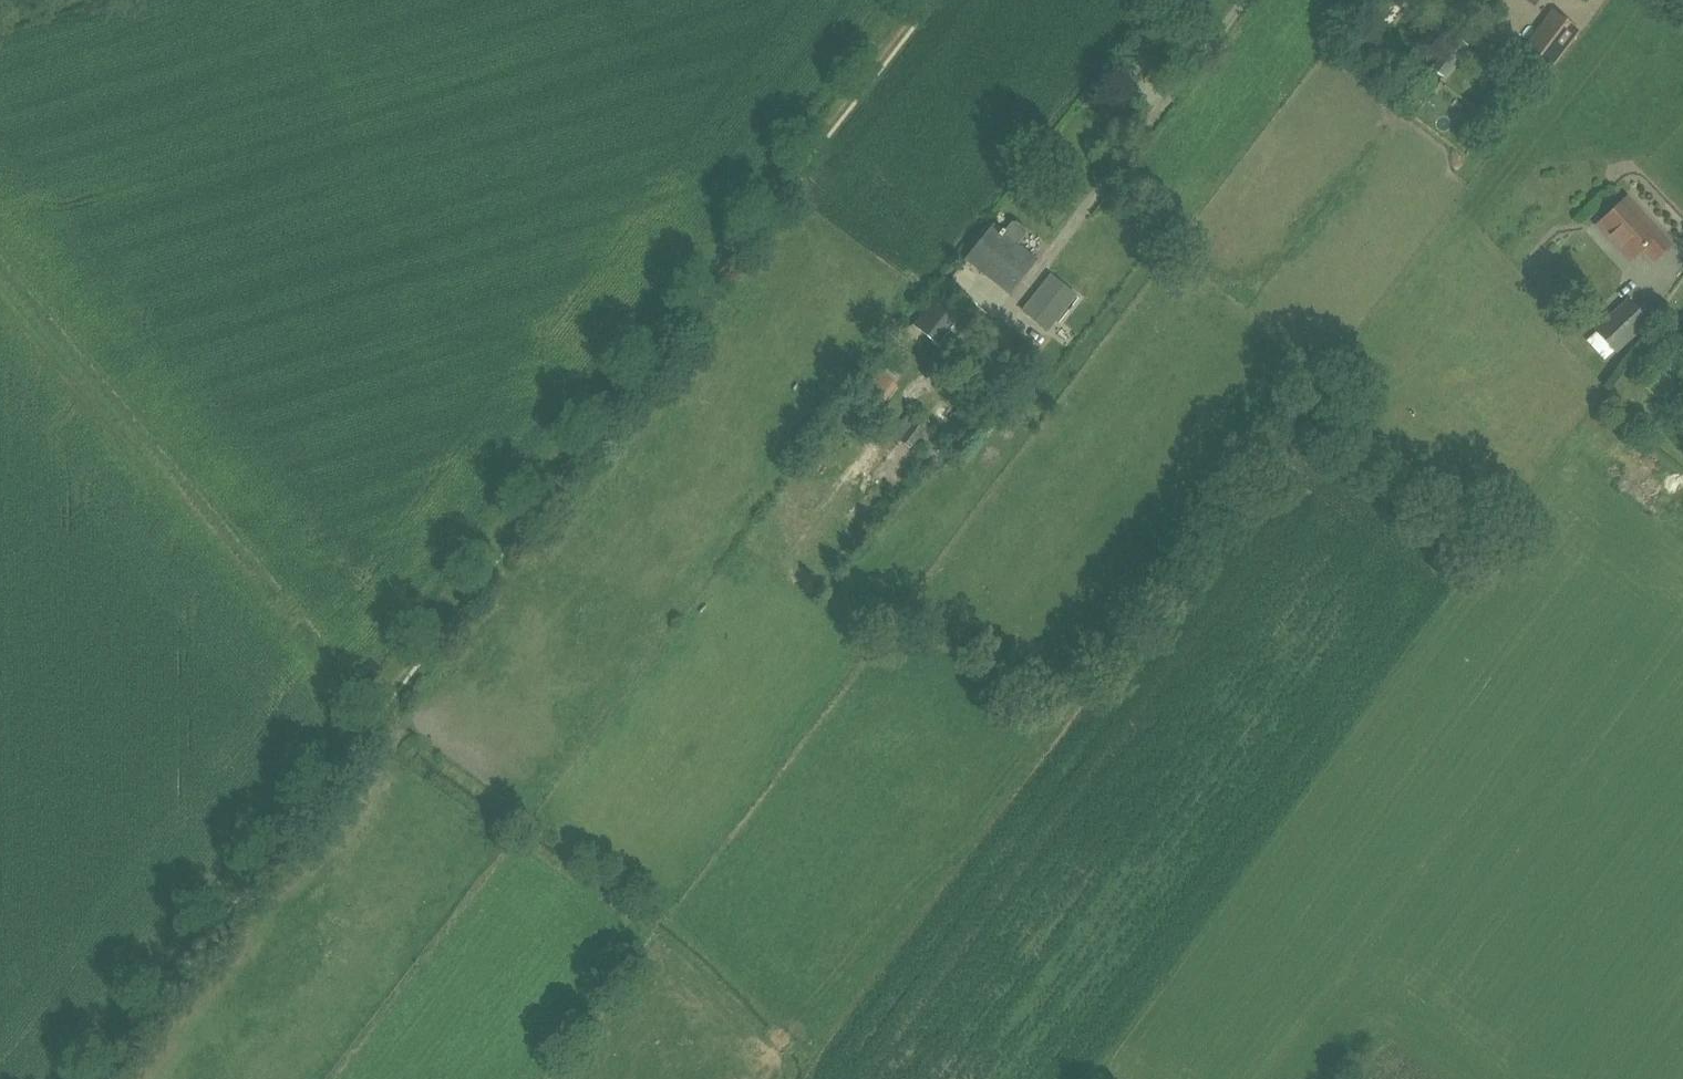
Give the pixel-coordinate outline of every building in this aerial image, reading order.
[(1528,50),(1554,69),(1581,32),(1555,13),(1528,50)] [(1444,76),(1467,44),(1456,35),(1432,67),(1444,76)] [(1627,198),(1623,201),(1598,225),(1630,260),(1643,248),(1654,260),(1671,244),(1627,198)] [(1011,221),(1003,232),(993,224),(966,259),(1009,293),(1036,258),(1019,244),(1027,234),(1026,228),(1016,221),(1011,221)] [(1049,273),(1021,310),(1047,330),(1076,294),(1049,273)] [(942,347),(975,304),(948,282),(914,325),(942,347)] [(1628,299),(1596,329),(1617,351),(1649,322),(1628,299)] [(930,423),(919,414),(899,440),(909,449),(930,423)]
